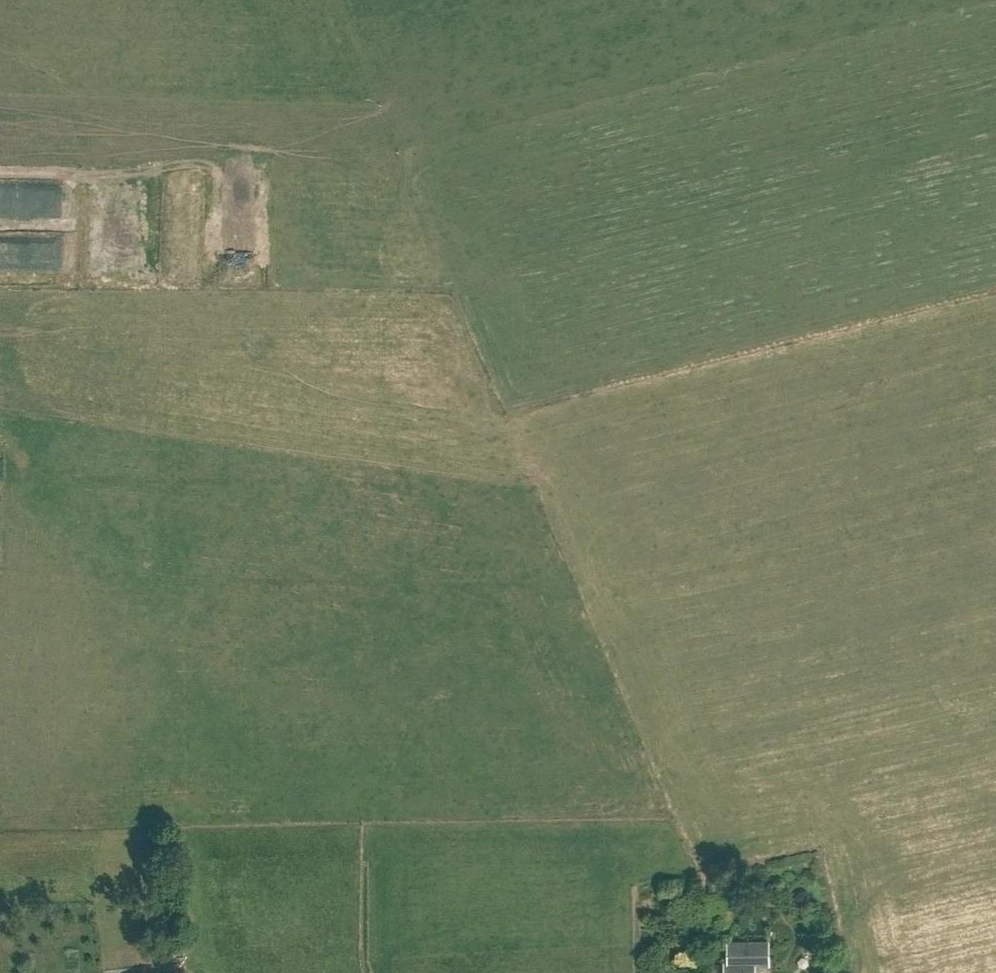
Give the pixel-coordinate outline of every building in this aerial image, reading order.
[(753,964),(767,963),(767,942),(725,943),(726,963),(722,963),(722,972),(754,972),(753,964)]
